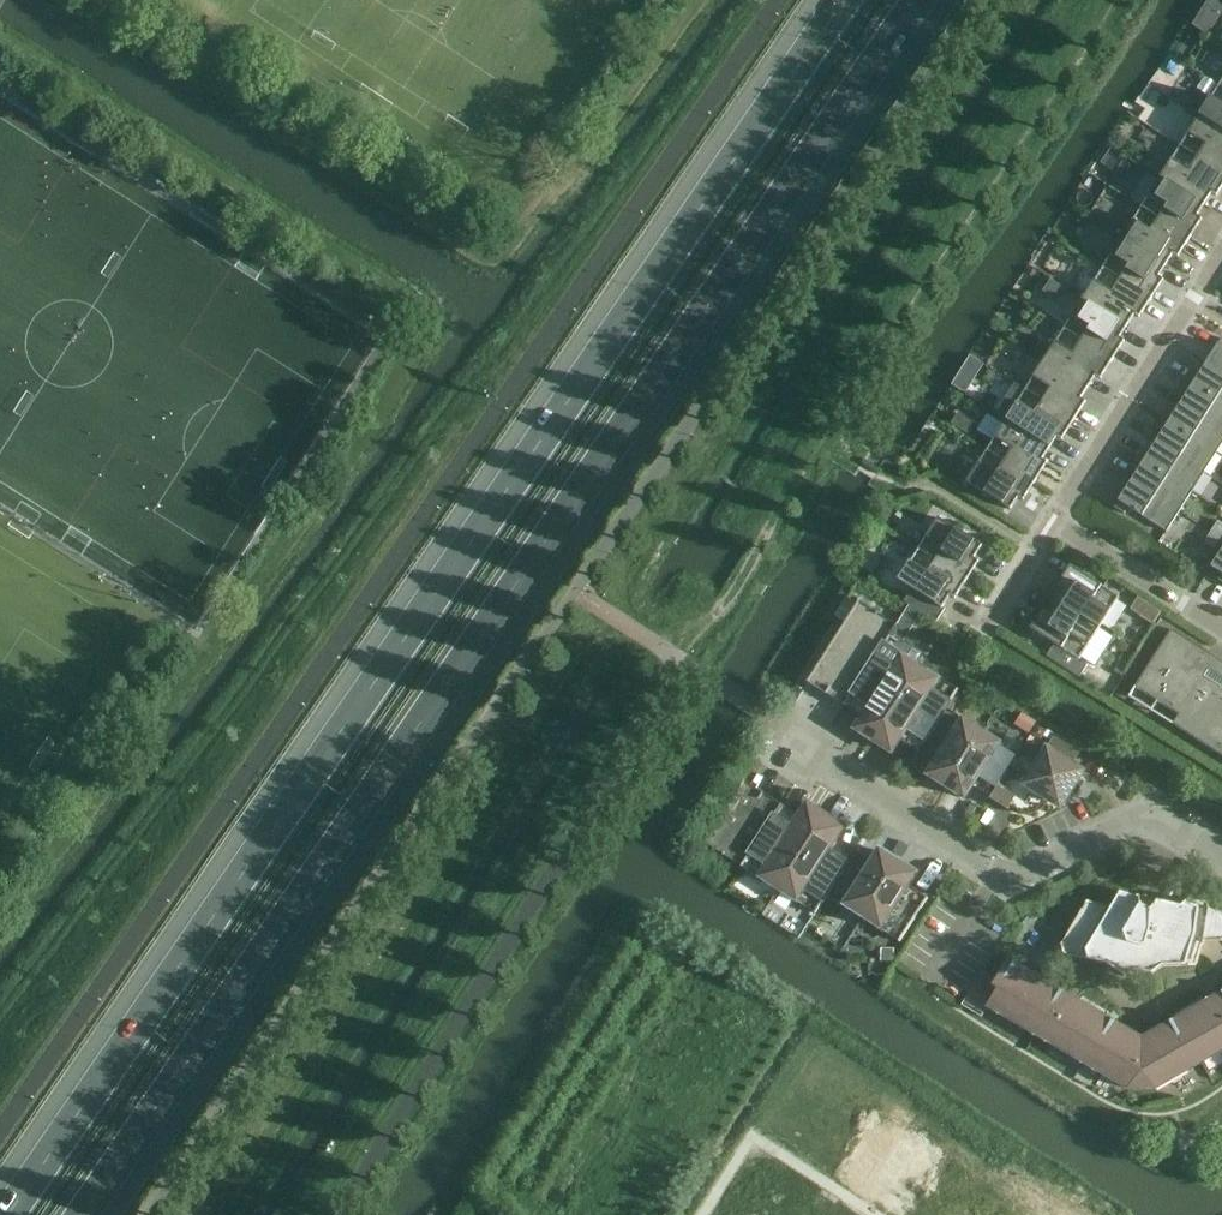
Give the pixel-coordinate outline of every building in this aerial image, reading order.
[(1162,72),(1153,85),(1164,93),(1173,80),(1162,72)] [(1218,85),(1202,111),(1195,106),(1192,111),(1221,130),(1221,87),(1218,85)] [(1221,173),(1221,130),(1192,111),(1189,115),(1196,120),(1180,146),(1221,173)] [(1204,204),(1212,193),(1217,196),(1221,187),(1221,173),(1180,146),(1163,172),(1156,167),(1153,172),(1204,204)] [(1141,206),(1190,238),(1202,219),(1197,216),(1204,204),(1153,172),(1151,176),(1158,180),(1141,206)] [(1115,232),(1166,265),(1173,253),(1178,256),(1190,238),(1141,206),(1124,233),(1118,228),(1115,232)] [(1102,267),(1151,298),(1163,280),(1158,276),(1166,265),(1115,232),(1112,237),(1119,241),(1102,267)] [(1151,298),(1102,267),(1086,293),(1079,289),(1076,293),(1127,326),(1134,314),(1139,317),(1151,298)] [(1063,328),(1112,359),(1124,341),(1119,338),(1127,326),(1076,293),(1073,298),(1080,302),(1063,328)] [(1037,354),(1088,387),(1096,375),(1100,378),(1112,359),(1063,328),(1047,355),(1040,350),(1037,354)] [(1221,374),(1221,337),(1205,364),(1221,374)] [(1025,389),(1074,420),(1086,401),(1081,398),(1088,387),(1037,354),(1035,359),(1042,363),(1025,389)] [(1205,364),(1199,374),(1193,370),(1187,379),(1221,402),(1221,374),(1205,364)] [(1221,429),(1221,402),(1187,379),(1181,389),(1187,392),(1180,403),(1221,429)] [(996,413),(1050,447),(1057,436),(1062,439),(1074,420),(1025,389),(1024,390),(1014,383),(996,413)] [(1216,453),(1221,444),(1221,429),(1180,403),(1174,413),(1168,409),(1162,418),(1216,453)] [(986,450),(1035,481),(1047,462),(1042,459),(1050,447),(996,413),(995,415),(1005,421),(986,450)] [(952,424),(968,434),(975,423),(958,414),(952,424)] [(1204,472),(1216,453),(1162,418),(1156,427),(1162,431),(1156,442),(1204,472)] [(1191,492),(1204,472),(1156,442),(1149,452),(1143,448),(1137,457),(1191,492)] [(1035,481),(986,450),(966,481),(1010,509),(1018,497),(1023,500),(1035,481)] [(1179,511),(1191,492),(1137,457),(1131,466),(1137,470),(1131,480),(1179,511)] [(1179,511),(1131,480),(1114,507),(1124,513),(1128,507),(1166,531),(1179,511)] [(918,549),(967,580),(979,561),(974,558),(982,545),(938,517),(918,549)] [(1221,537),(1221,535),(1221,523),(1218,520),(1211,531),(1221,537)] [(1221,537),(1211,531),(1204,542),(1214,548),(1221,537)] [(967,580),(918,549),(898,580),(911,589),(904,601),(936,622),(945,608),(943,607),(950,596),(955,599),(967,580)] [(1211,566),(1221,573),(1218,579),(1221,582),(1221,549),(1211,566)] [(1055,600),(1099,628),(1119,596),(1070,565),(1058,585),(1062,588),(1055,600)] [(1087,664),(1079,659),(1099,628),(1055,600),(1048,611),(1043,608),(1030,628),(1054,643),(1046,656),(1079,677),(1087,664)] [(807,681),(808,682),(812,677),(829,688),(826,693),(827,694),(830,689),(847,700),(844,705),(845,705),(884,643),(885,644),(897,625),(895,624),(895,625),(878,614),(878,613),(877,612),(877,613),(860,602),(859,601),(807,681)] [(927,624),(917,640),(930,648),(940,632),(927,624)] [(1130,697),(1136,687),(1179,714),(1172,724),(1221,756),(1221,661),(1171,629),(1128,696),(1130,697)] [(845,705),(845,706),(853,694),(869,705),(862,716),(864,718),(860,732),(859,731),(858,732),(873,741),(921,666),(920,666),(903,655),(902,654),(901,654),(885,644),(884,643),(845,705)] [(921,666),(873,741),(887,751),(888,749),(887,749),(897,739),(900,740),(907,729),(924,740),(916,751),(917,751),(945,708),(946,708),(958,690),(957,689),(956,689),(939,679),(940,678),(938,677),(938,678),(921,667),(921,666)] [(945,788),(981,730),(980,730),(963,719),(962,718),(946,708),(945,708),(917,751),(918,752),(921,747),(938,757),(935,763),(937,764),(933,778),(932,777),(931,779),(945,788)] [(981,730),(945,788),(960,797),(961,796),(960,795),(970,785),(973,787),(976,782),(993,792),(989,798),(990,798),(1017,753),(1016,753),(1000,743),(1000,742),(999,742),(981,731),(982,731),(981,730)] [(1017,753),(990,798),(991,798),(994,793),(1011,804),(1008,809),(1009,810),(1012,805),(1015,807),(1015,806),(1020,808),(1026,809),(1032,808),(1037,805),(1041,800),(1041,801),(1043,798),(1048,802),(1049,799),(1063,804),(1062,805),(1064,806),(1082,776),(1081,776),(1080,776),(1071,766),(1072,764),(1046,747),(1045,748),(1046,749),(1035,765),(1018,754),(1017,753)] [(742,867),(768,826),(781,804),(777,809),(760,798),(764,793),(762,792),(759,797),(742,787),(745,781),(744,781),(704,843),(705,844),(706,843),(708,844),(723,854),(722,855),(724,855),(741,866),(742,867)] [(768,826),(742,867),(759,877),(759,878),(760,878),(777,889),(778,890),(826,815),(811,805),(810,806),(812,807),(801,817),(798,815),(791,827),(775,816),(782,805),(781,804),(768,826)] [(826,815),(778,890),(779,890),(796,901),(797,902),(814,912),(814,913),(815,914),(827,895),(826,895),(854,851),(853,850),(846,862),(829,851),(836,840),(834,838),(838,824),(840,825),(840,824),(826,815)] [(862,918),(899,861),(884,852),(883,853),(885,854),(874,864),(871,862),(868,867),(851,856),(854,851),(826,895),(827,895),(843,906),(844,907),(845,906),(862,917),(862,918)] [(899,861),(862,918),(863,919),(863,918),(880,929),(880,930),(881,930),(882,930),(899,941),(898,941),(900,942),(928,898),(926,897),(923,902),(906,891),(909,886),(907,885),(911,871),(912,872),(913,870),(899,861)] [(1209,909),(1208,902),(1192,896),(1181,906),(1157,901),(1151,910),(1141,904),(1140,897),(1119,893),(1111,907),(1087,901),(1061,945),(1064,955),(1106,964),(1124,976),(1138,971),(1152,974),(1162,966),(1196,966),(1202,946),(1204,942),(1221,941),(1221,912),(1209,909)] [(881,951),(881,966),(894,966),(894,952),(881,951)] [(1206,1002),(1201,998),(1175,1013),(1176,1019),(1142,1038),(1108,1018),(1108,1012),(1083,997),(1078,1001),(1007,959),(995,980),(981,972),(961,1005),(980,1017),(987,1006),(1128,1088),(1155,1088),(1221,1050),(1221,993),(1206,1002)]
